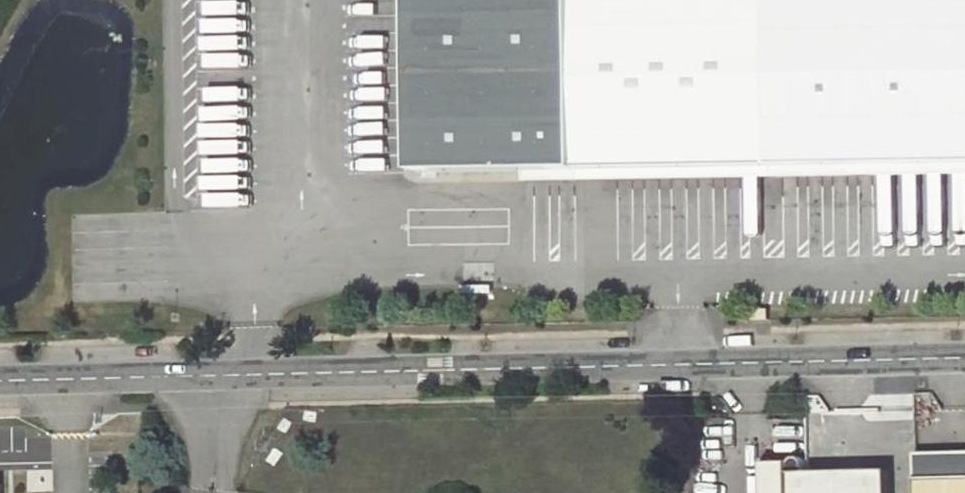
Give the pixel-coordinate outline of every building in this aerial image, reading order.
[(588,171),(584,0),(417,0),(420,174),(588,171)] [(588,171),(781,167),(777,0),(584,0),(588,171)] [(781,167),(964,163),(964,0),(777,0),(781,167)] [(779,333),(779,323),(762,323),(762,334),(779,333)] [(778,466),(793,466),(798,461),(793,456),(778,455),(773,461),(778,466)] [(917,458),(918,483),(918,492),(964,492),(964,456),(917,458)] [(891,475),(808,476),(808,466),(803,461),(798,461),(793,466),(778,466),(773,461),(765,461),(761,465),(761,474),(767,479),(767,492),(891,492),(891,475)]
